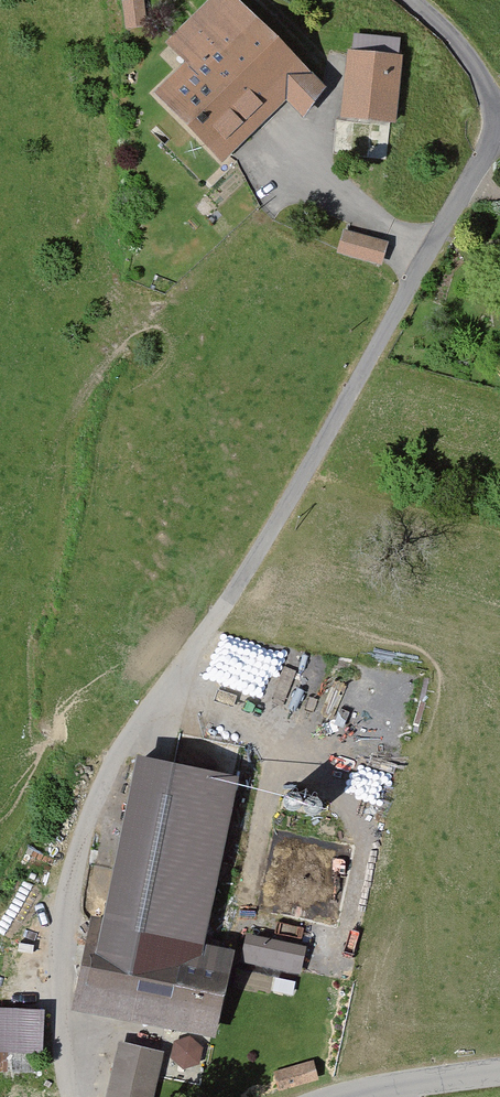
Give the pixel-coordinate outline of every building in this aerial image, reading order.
[(123,1),(126,29),(146,27),(143,0),(135,0),(123,1)] [(149,93),(225,166),(285,104),(297,116),(327,85),(240,0),(209,0),(165,46),(180,61),(149,93)] [(336,119),(394,124),(401,41),(356,37),(354,54),(342,53),(336,119)] [(388,246),(341,233),(333,258),(380,272),(388,246)] [(71,1010),(217,1039),(234,953),(206,947),(241,779),(136,757),(103,922),(90,919),(71,1010)] [(305,948),(247,935),(241,960),(300,973),(305,948)] [(0,1011),(0,1053),(41,1055),(43,1013),(0,1011)] [(172,1059),(203,1063),(206,1038),(175,1035),(172,1059)] [(103,1096),(158,1096),(168,1054),(116,1042),(103,1096)] [(313,1062),(274,1073),(279,1091),(318,1080),(313,1062)]
